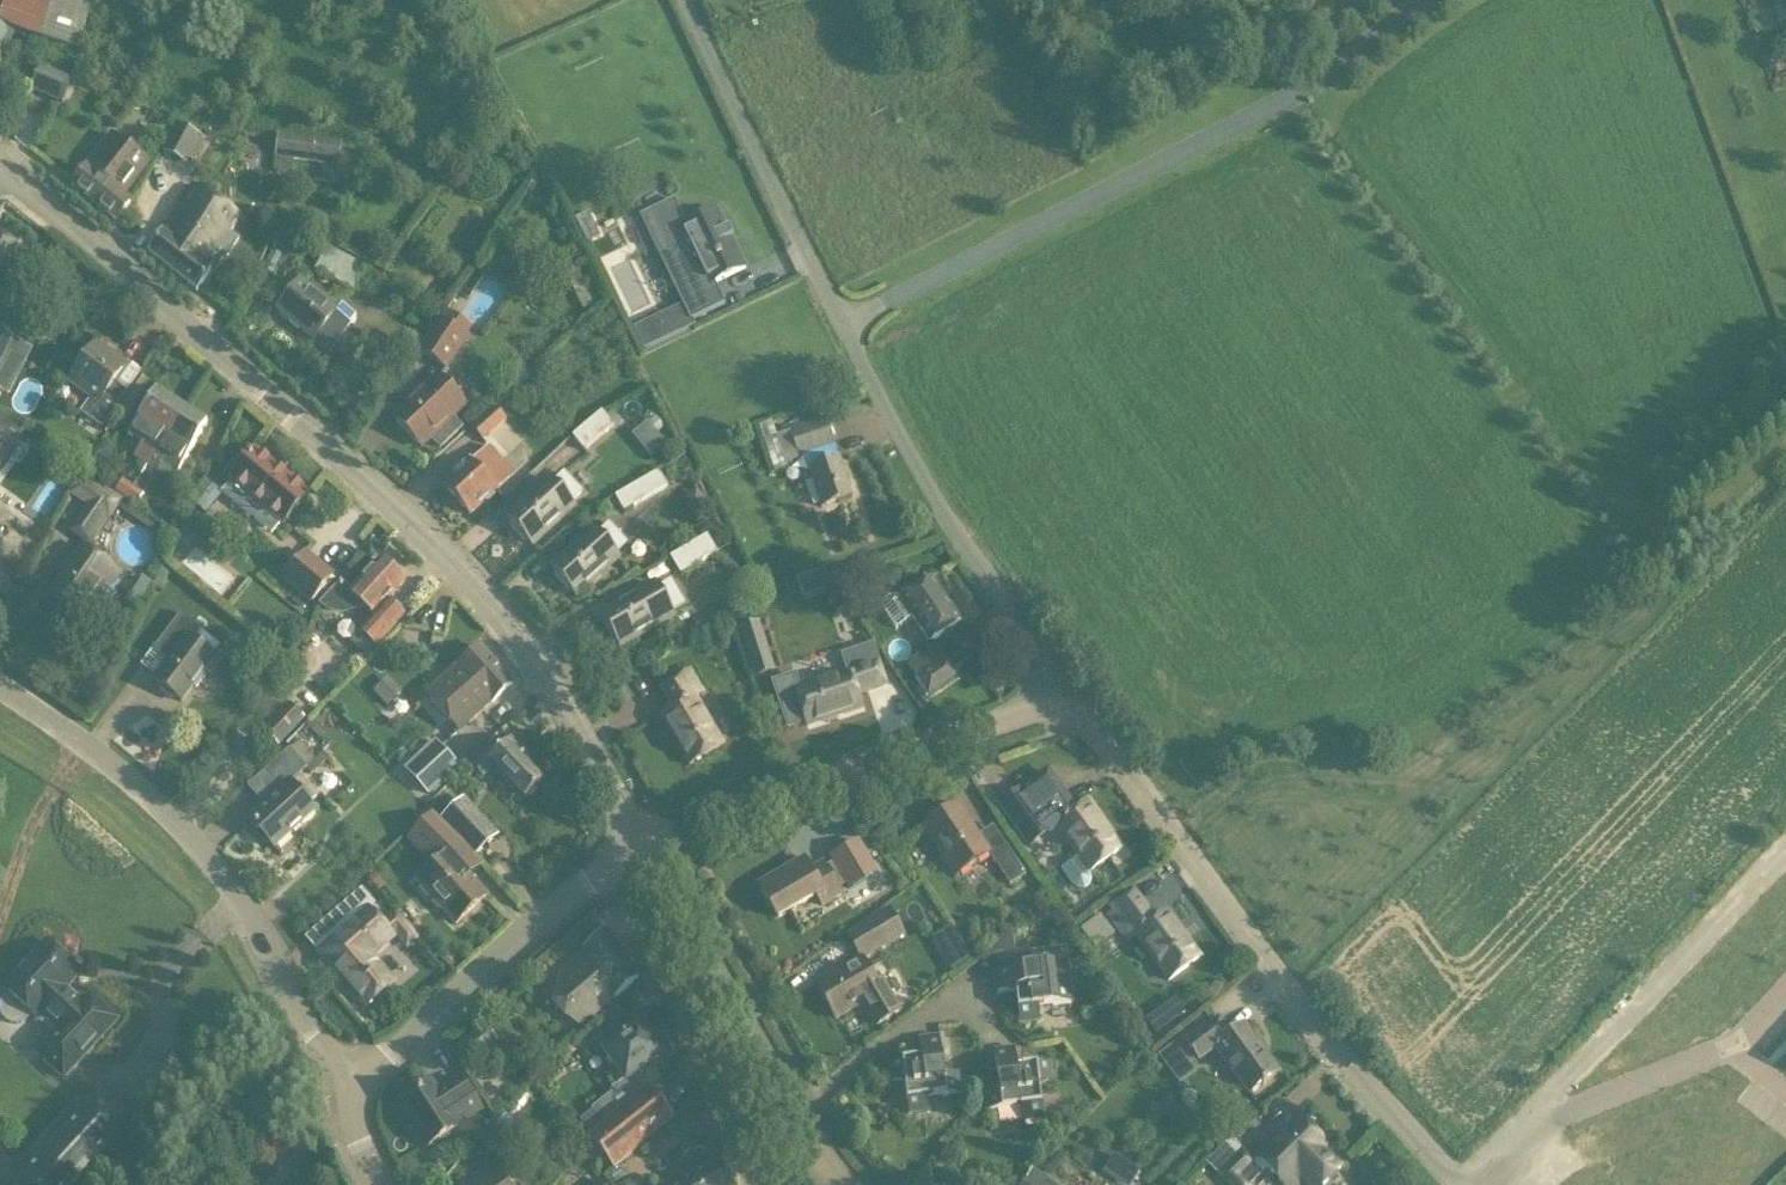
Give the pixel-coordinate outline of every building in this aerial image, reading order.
[(15,34),(77,53),(93,0),(0,0),(0,69),(15,34)] [(61,105),(71,80),(40,67),(30,92),(61,105)] [(176,126),(162,151),(185,163),(199,138),(176,126)] [(343,143),(278,135),(275,159),(280,159),(278,175),(292,177),(295,161),(339,167),(343,143)] [(149,165),(112,136),(88,167),(72,186),(117,221),(131,203),(124,197),(149,165)] [(210,196),(194,185),(180,208),(164,234),(151,255),(198,292),(213,269),(214,269),(224,253),(222,251),(243,219),(229,208),(210,196)] [(718,211),(681,228),(709,287),(746,269),(718,211)] [(16,278),(28,257),(26,256),(26,255),(18,248),(0,234),(0,306),(16,278)] [(328,247),(315,271),(353,292),(367,267),(328,247)] [(338,314),(301,283),(278,311),(315,342),(318,338),(333,350),(357,321),(342,308),(338,314)] [(437,319),(416,352),(445,371),(447,369),(467,339),(441,322),(437,319)] [(11,340),(0,334),(0,363),(11,340)] [(0,363),(0,391),(9,396),(32,350),(11,340),(0,363)] [(120,405),(107,395),(128,366),(98,344),(69,384),(90,400),(81,414),(102,429),(120,405)] [(508,374),(519,386),(530,376),(520,364),(508,374)] [(463,428),(453,418),(465,406),(438,379),(395,420),(422,447),(431,439),(441,449),(463,428)] [(134,456),(148,465),(183,409),(157,392),(129,435),(142,444),(134,456)] [(208,424),(183,409),(148,465),(173,480),(181,469),(208,424)] [(506,421),(495,409),(472,429),(483,442),(506,421)] [(585,451),(614,427),(613,426),(607,418),(603,413),(573,437),(585,451)] [(655,416),(648,422),(657,433),(664,427),(655,416)] [(770,423),(757,427),(774,473),(786,469),(785,466),(799,463),(798,458),(799,458),(804,456),(809,469),(822,508),(853,497),(840,458),(839,459),(835,446),(834,446),(824,419),(789,431),(790,432),(775,437),(770,423)] [(21,448),(15,444),(0,433),(0,477),(21,448)] [(489,447),(471,463),(444,487),(471,516),(496,493),(495,492),(514,475),(489,447)] [(284,524),(309,495),(256,450),(231,480),(233,481),(224,493),(239,506),(249,494),(284,524)] [(669,488),(659,472),(616,497),(625,513),(669,488)] [(565,474),(554,484),(550,480),(508,519),(513,524),(511,526),(525,542),(527,540),(533,545),(575,507),(571,503),(582,493),(565,474)] [(70,533),(85,543),(87,543),(104,518),(109,522),(122,501),(83,475),(70,495),(87,507),(69,531),(70,533)] [(116,491),(126,499),(134,487),(123,480),(116,491)] [(137,506),(145,494),(134,487),(126,499),(137,506)] [(696,514),(707,505),(696,491),(684,501),(696,514)] [(8,573),(28,545),(8,531),(16,520),(0,509),(0,568),(8,573)] [(569,592),(571,590),(577,596),(619,558),(615,554),(627,545),(610,525),(599,535),(595,531),(553,569),(558,575),(555,577),(569,592)] [(708,535),(671,557),(681,575),(718,553),(708,535)] [(56,600),(74,612),(75,611),(82,615),(102,586),(109,590),(120,572),(107,564),(107,561),(89,550),(88,550),(82,546),(72,562),(50,594),(57,599),(56,600)] [(282,580),(311,604),(334,576),(305,551),(282,580)] [(322,607),(323,605),(330,610),(339,612),(347,612),(355,609),(362,604),(373,615),(357,633),(374,649),(404,617),(388,601),(405,582),(381,560),(351,592),(342,583),(321,606),(322,607)] [(889,597),(884,601),(882,605),(883,611),(895,629),(913,618),(930,644),(962,623),(933,579),(901,600),(896,596),(889,597)] [(656,585),(603,616),(606,622),(603,624),(614,643),(617,641),(621,647),(674,617),(671,612),(684,604),(672,582),(658,590),(656,585)] [(183,702),(216,657),(194,640),(201,630),(180,614),(152,651),(168,663),(155,681),(162,687),(160,690),(173,699),(175,696),(183,702)] [(751,663),(772,656),(760,621),(740,628),(751,663)] [(497,666),(480,647),(425,697),(433,705),(443,716),(496,666),(497,666)] [(885,685),(875,654),(847,664),(850,673),(796,690),(800,700),(799,700),(804,717),(805,717),(808,726),(861,709),(857,694),(885,685)] [(923,703),(960,679),(946,657),(914,678),(919,687),(915,690),(923,703)] [(514,684),(496,666),(443,716),(459,734),(514,684)] [(690,671),(684,674),(661,688),(673,709),(669,711),(670,712),(661,717),(690,766),(700,760),(714,752),(723,747),(694,698),(702,693),(690,671)] [(287,704),(262,732),(279,748),(305,720),(287,704)] [(435,741),(404,770),(427,797),(459,767),(435,741)] [(493,749),(473,768),(484,779),(495,768),(527,800),(545,783),(531,769),(535,765),(511,741),(498,755),(493,749)] [(247,788),(264,807),(249,821),(275,849),(316,811),(290,783),(305,769),(310,775),(322,764),(317,759),(316,760),(299,742),(291,749),(290,749),(247,788)] [(1089,874),(1097,868),(1098,867),(1114,856),(1114,855),(1121,850),(1088,804),(1077,812),(1062,791),(1039,807),(1038,810),(1035,812),(1050,833),(1057,828),(1078,857),(1062,869),(1073,885),(1079,888),(1086,889),(1091,886),(1092,879),(1089,874)] [(465,800),(457,809),(444,821),(476,855),(498,836),(465,800)] [(956,876),(989,855),(1010,886),(1027,875),(1015,858),(1019,856),(1012,845),(1008,847),(993,827),(979,836),(958,805),(923,828),(956,876)] [(417,881),(456,924),(486,897),(462,870),(475,859),(433,815),(410,838),(429,858),(431,856),(437,863),(417,881)] [(804,859),(758,886),(778,920),(816,897),(822,909),(845,896),(824,860),(811,869),(804,859)] [(1116,918),(1113,921),(1128,942),(1135,936),(1168,982),(1201,958),(1167,912),(1159,918),(1158,918),(1155,920),(1140,900),(1133,890),(1110,907),(1118,916),(1116,918)] [(335,961),(329,965),(366,1009),(374,1003),(389,990),(390,989),(395,984),(377,962),(375,960),(375,956),(395,940),(410,927),(396,910),(382,923),(369,909),(324,948),(335,961)] [(906,937),(889,909),(848,933),(864,960),(906,937)] [(1080,930),(1095,950),(1114,936),(1100,916),(1080,930)] [(1012,930),(991,947),(992,954),(994,973),(997,994),(1016,991),(1020,1025),(1041,1022),(1039,1008),(1051,1007),(1059,1006),(1059,1005),(1073,1003),(1070,983),(1057,985),(1054,965),(1053,965),(1052,952),(1031,954),(1030,950),(1015,952),(1012,930)] [(592,1020),(639,980),(608,931),(570,964),(572,968),(561,977),(570,990),(561,995),(572,1013),(582,1029),(583,1028),(584,1030),(594,1022),(592,1020)] [(26,1022),(30,1018),(39,1026),(44,1021),(57,1032),(35,1057),(64,1084),(122,1023),(91,995),(83,1003),(71,991),(85,976),(46,940),(0,992),(0,994),(5,998),(2,1004),(1,1011),(2,1016),(6,1021),(11,1025),(17,1025),(23,1024),(26,1022)] [(862,960),(817,986),(837,1019),(863,1004),(877,1027),(900,1012),(886,987),(880,990),(862,960)] [(1260,1042),(1255,1034),(1252,1037),(1244,1025),(1230,1034),(1219,1019),(1188,1042),(1200,1059),(1216,1047),(1249,1095),(1279,1074),(1258,1044),(1260,1042)] [(472,1066),(498,1043),(482,1025),(457,1047),(472,1066)] [(628,1079),(661,1055),(641,1027),(606,1052),(615,1065),(607,1072),(617,1085),(612,1089),(614,1092),(592,1109),(603,1123),(586,1137),(613,1170),(675,1120),(648,1087),(640,1094),(628,1079)] [(928,1099),(946,1097),(962,1095),(959,1075),(945,1076),(940,1038),(920,1040),(921,1059),(902,1062),(888,1063),(890,1084),(904,1082),(907,1102),(909,1116),(930,1113),(928,1099)] [(1183,1058),(1174,1046),(1159,1057),(1168,1069),(1183,1058)] [(1016,1049),(995,1052),(999,1090),(985,1092),(988,1112),(1021,1108),(1023,1123),(1044,1120),(1040,1086),(1054,1085),(1052,1064),(1019,1068),(1016,1049)] [(431,1085),(411,1098),(399,1106),(427,1149),(460,1128),(458,1126),(482,1111),(461,1080),(438,1095),(431,1085)] [(12,1184),(94,1184),(145,1129),(99,1088),(12,1184)] [(1233,1141),(1208,1165),(1218,1175),(1216,1177),(1225,1184),(1252,1184),(1269,1169),(1285,1184),(1299,1184),(1301,1183),(1303,1184),(1326,1184),(1341,1170),(1322,1152),(1326,1147),(1299,1119),(1260,1159),(1255,1163),(1233,1141)] [(502,1141),(495,1132),(480,1142),(486,1152),(502,1141)] [(669,1184),(731,1184),(720,1168),(721,1167),(713,1156),(669,1184)] [(507,1184),(515,1180),(501,1159),(470,1180),(473,1184),(507,1184)] [(1100,1174),(1113,1184),(1135,1184),(1145,1174),(1128,1160),(1122,1167),(1114,1160),(1100,1174)] [(1033,1172),(1025,1184),(1054,1184),(1033,1172)]
